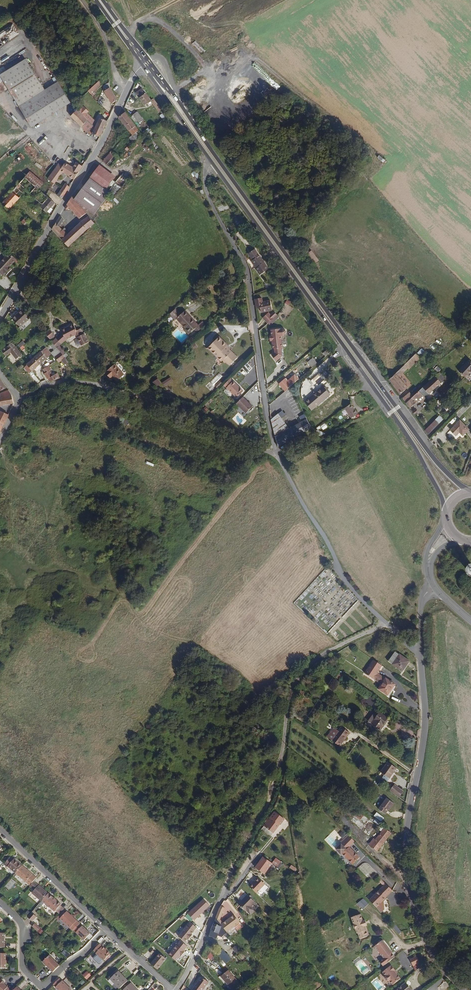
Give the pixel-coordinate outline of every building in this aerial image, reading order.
[(18,34),(11,24),(0,32),(0,46),(18,34)] [(0,53),(0,62),(0,63),(27,49),(23,41),(0,53)] [(18,106),(45,90),(26,58),(0,74),(0,76),(18,106)] [(194,86),(199,92),(209,82),(203,76),(194,86)] [(31,127),(71,103),(58,82),(45,90),(18,106),(31,127)] [(97,91),(100,89),(96,84),(88,91),(93,96),(98,92),(97,91)] [(104,91),(111,104),(117,101),(110,88),(104,91)] [(139,97),(146,93),(142,88),(135,92),(139,97)] [(150,102),(158,113),(162,110),(154,99),(152,101),(146,93),(139,97),(145,106),(150,102)] [(87,113),(89,111),(84,106),(78,111),(92,124),(95,120),(87,113)] [(70,116),(87,133),(94,126),(92,124),(78,111),(77,110),(70,116)] [(140,132),(124,113),(118,118),(134,137),(140,132)] [(143,122),(136,114),(132,117),(139,125),(143,122)] [(107,121),(99,118),(95,127),(94,128),(93,129),(91,133),(99,137),(107,121)] [(107,164),(114,156),(109,152),(103,160),(107,164)] [(65,167),(63,165),(58,162),(55,167),(47,179),(54,183),(62,172),(65,167)] [(65,167),(62,172),(73,180),(82,166),(76,162),(72,167),(65,162),(63,165),(65,167)] [(115,177),(99,165),(90,178),(106,190),(115,177)] [(44,183),(31,172),(26,178),(39,189),(44,183)] [(7,210),(26,189),(43,204),(49,198),(46,196),(39,189),(26,178),(13,191),(11,190),(9,192),(11,194),(1,204),(7,210)] [(95,214),(110,192),(106,190),(90,178),(74,199),(95,214)] [(51,190),(44,183),(39,189),(46,196),(51,190)] [(63,197),(70,185),(66,183),(59,194),(63,197)] [(86,216),(71,198),(64,208),(67,212),(70,210),(79,221),(86,216)] [(47,212),(54,203),(50,199),(42,208),(47,212)] [(68,247),(87,230),(94,223),(88,216),(81,221),(67,233),(59,227),(60,225),(56,222),(52,230),(68,247)] [(60,225),(64,220),(59,216),(56,222),(60,225)] [(43,230),(26,217),(22,222),(38,237),(43,230)] [(17,261),(9,253),(0,262),(0,273),(3,276),(17,261)] [(258,275),(267,269),(258,255),(252,259),(257,266),(254,268),(258,275)] [(273,311),(272,306),(263,307),(261,298),(255,299),(258,313),(273,311)] [(20,323),(30,315),(22,306),(12,315),(20,323)] [(198,325),(185,310),(176,318),(186,329),(185,330),(188,334),(194,329),(198,325)] [(267,322),(273,317),(270,312),(263,317),(267,322)] [(198,325),(194,329),(197,333),(207,324),(203,321),(198,325)] [(79,333),(77,327),(74,328),(72,322),(59,327),(60,328),(63,336),(74,332),(75,335),(79,333)] [(63,336),(60,328),(53,335),(58,341),(63,336)] [(282,355),(280,346),(282,346),(281,335),(283,335),(285,333),(285,330),(283,328),(280,328),(271,328),(271,334),(269,334),(270,339),(272,339),(272,347),(273,347),(274,351),(271,353),(275,359),(282,355)] [(77,337),(81,346),(89,342),(84,333),(77,337)] [(58,341),(53,335),(48,339),(50,341),(53,345),(54,344),(58,341)] [(237,357),(230,349),(228,347),(229,346),(225,341),(220,336),(208,347),(213,352),(218,357),(220,355),(224,359),(230,365),(237,357)] [(54,344),(53,345),(50,341),(44,346),(52,356),(59,350),(57,348),(54,344)] [(16,359),(19,357),(9,344),(1,350),(6,357),(11,353),(16,359)] [(48,355),(42,348),(39,351),(45,358),(48,355)] [(427,352),(422,348),(418,352),(422,357),(427,352)] [(57,362),(64,356),(63,355),(61,352),(59,350),(52,356),(57,362)] [(32,369),(45,358),(39,351),(28,361),(30,364),(27,366),(31,371),(33,373),(34,372),(32,369)] [(409,370),(421,359),(415,353),(389,380),(399,395),(408,387),(400,377),(408,368),(409,370)] [(311,365),(316,361),(312,355),(307,359),(311,365)] [(470,363),(470,359),(467,355),(456,366),(462,372),(470,363)] [(13,373),(15,371),(7,361),(3,364),(4,365),(0,367),(7,378),(9,377),(9,378),(14,374),(13,373)] [(31,371),(27,366),(25,364),(21,368),(27,374),(31,371)] [(124,374),(115,364),(105,372),(108,376),(110,374),(112,376),(117,381),(124,374)] [(51,375),(49,371),(51,370),(48,365),(42,369),(44,372),(43,373),(46,379),(51,375)] [(430,392),(446,377),(441,372),(436,377),(435,375),(424,385),(430,392)] [(284,389),(298,377),(294,373),(288,379),(286,380),(284,377),(278,382),(284,389)] [(164,386),(173,381),(171,377),(162,382),(164,386)] [(243,392),(240,388),(239,388),(237,386),(238,386),(231,379),(224,386),(236,398),(243,392)] [(313,408),(331,392),(324,384),(306,400),(313,408)] [(430,392),(424,385),(420,388),(426,396),(430,392)] [(410,406),(417,400),(419,402),(426,396),(420,388),(413,395),(407,401),(410,406)] [(13,395),(6,390),(0,393),(0,405),(12,404),(14,402),(13,395)] [(407,401),(413,395),(410,392),(404,397),(407,401)] [(254,406),(244,396),(238,402),(247,412),(254,406)] [(340,407),(335,400),(331,402),(336,410),(340,408),(340,407)] [(352,417),(358,413),(351,403),(345,407),(352,417)] [(462,414),(469,406),(466,404),(459,411),(462,414)] [(8,412),(1,409),(0,410),(0,430),(8,412)] [(284,421),(282,419),(285,416),(287,417),(290,414),(284,409),(271,422),(273,428),(284,421)] [(291,428),(284,421),(273,428),(278,446),(313,425),(308,417),(291,428)] [(428,434),(439,423),(436,419),(426,430),(428,434)] [(469,430),(459,419),(449,430),(456,437),(459,433),(463,437),(469,430)] [(393,665),(400,655),(395,652),(389,662),(393,665)] [(409,660),(400,654),(400,655),(393,665),(403,672),(406,668),(405,667),(409,660)] [(378,672),(384,666),(376,659),(366,672),(374,678),(378,672)] [(387,695),(394,685),(380,674),(376,679),(382,684),(379,688),(387,695)] [(389,696),(396,686),(394,685),(387,695),(389,696)] [(370,706),(373,702),(368,697),(364,702),(370,706)] [(380,726),(385,719),(378,713),(369,724),(378,731),(381,727),(380,726)] [(341,747),(351,734),(342,727),(332,740),(341,747)] [(396,771),(386,764),(378,775),(387,783),(396,771)] [(394,785),(389,792),(399,798),(403,792),(394,785)] [(387,815),(394,807),(388,802),(382,810),(387,815)] [(379,826),(360,810),(351,819),(370,836),(379,826)] [(275,832),(284,819),(275,812),(264,826),(266,828),(268,826),(269,827),(275,832)] [(377,851),(392,834),(386,829),(376,840),(371,846),(377,851)] [(340,845),(348,837),(346,834),(337,843),(340,845)] [(359,858),(348,848),(354,842),(348,837),(340,845),(345,850),(341,855),(346,861),(347,859),(352,864),(359,858)] [(256,867),(257,868),(264,874),(273,863),(265,856),(256,867)] [(23,865),(14,858),(12,860),(9,858),(4,864),(7,867),(8,866),(16,873),(23,865)] [(272,865),(278,868),(281,862),(275,859),(272,865)] [(37,877),(23,865),(16,873),(30,885),(33,881),(37,877)] [(5,887),(9,890),(16,882),(11,879),(5,887)] [(47,893),(33,881),(30,885),(29,886),(34,890),(31,893),(41,901),(47,893)] [(385,909),(384,901),(387,898),(386,897),(393,890),(387,884),(384,886),(369,900),(377,908),(377,907),(382,912),(385,909)] [(60,903),(47,893),(41,901),(53,911),(60,903)] [(250,907),(255,902),(248,896),(238,905),(246,912),(247,911),(251,916),(255,911),(250,907)] [(362,898),(357,904),(362,910),(368,904),(362,898)] [(194,922),(210,907),(204,900),(188,916),(194,922)] [(218,922),(224,911),(220,908),(214,920),(217,924),(218,922)] [(60,919),(66,913),(64,911),(57,918),(59,920),(60,919)] [(80,923),(68,912),(66,913),(60,919),(72,931),(80,923)] [(31,913),(27,919),(33,922),(36,917),(31,913)] [(369,934),(366,926),(367,925),(365,920),(362,921),(360,914),(351,917),(353,924),(352,925),(354,930),(357,929),(360,939),(367,936),(367,935),(369,934)] [(226,934),(237,924),(232,917),(222,926),(220,927),(226,934)] [(197,928),(190,922),(179,938),(186,944),(188,940),(189,941),(192,937),(191,936),(197,928)] [(91,933),(80,923),(72,931),(83,941),(91,933)] [(41,935),(44,931),(35,924),(32,927),(41,935)] [(216,936),(219,929),(212,925),(208,933),(216,936)] [(393,951),(383,939),(375,946),(385,958),(393,951)] [(104,961),(111,953),(100,943),(94,951),(96,953),(96,954),(96,955),(103,961),(104,961)] [(185,951),(177,946),(169,956),(177,961),(181,956),(182,957),(185,953),(184,952),(185,951)] [(105,962),(112,954),(111,953),(104,961),(105,962)] [(59,965),(49,954),(41,962),(52,972),(59,965)] [(166,959),(159,954),(151,965),(158,970),(166,959)] [(421,961),(417,954),(411,957),(414,964),(421,961)] [(103,961),(96,955),(93,958),(98,964),(100,964),(103,961)] [(121,969),(131,961),(127,956),(117,963),(121,969)] [(401,977),(397,972),(395,969),(396,968),(393,964),(391,966),(391,965),(383,971),(386,974),(386,975),(386,977),(388,980),(390,980),(394,983),(401,977)] [(129,981),(119,971),(117,973),(116,972),(114,973),(115,975),(112,977),(121,988),(129,981)] [(240,982),(229,971),(222,977),(233,989),(240,982)] [(91,976),(87,972),(83,976),(87,980),(91,976)] [(429,981),(425,976),(421,979),(425,984),(429,981)] [(208,982),(201,977),(192,989),(194,989),(203,989),(208,982)] [(417,986),(411,978),(396,989),(397,989),(412,989),(417,986)] [(60,981),(58,979),(51,986),(54,988),(54,989),(55,989),(69,989),(60,981)] [(154,989),(155,989),(160,985),(157,981),(151,986),(154,989)]
